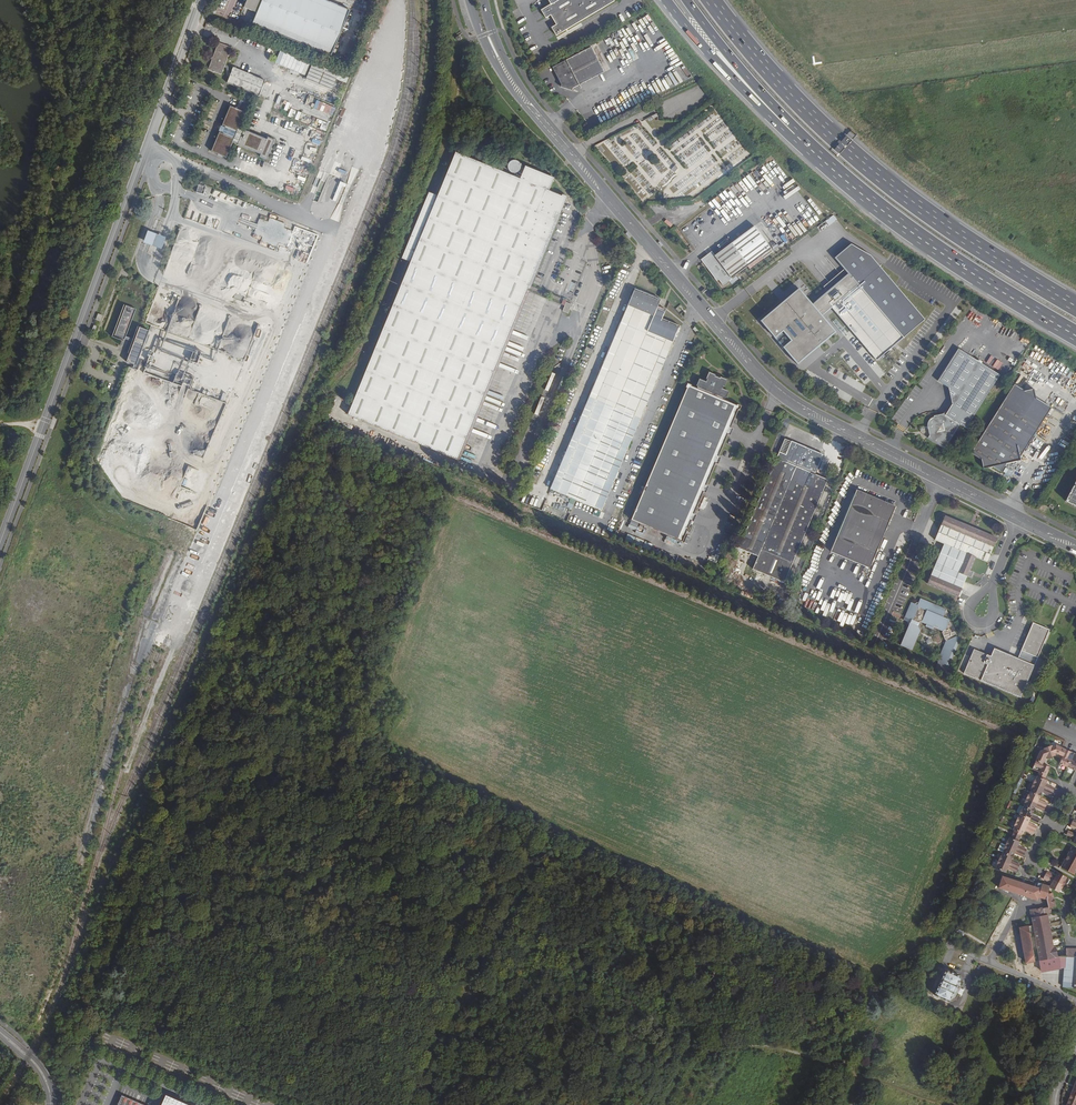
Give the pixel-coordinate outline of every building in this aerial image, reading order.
[(243,9),(256,14),(263,0),(247,0),(243,9)] [(257,23),(270,29),(282,1),(280,0),(267,0),(257,23)] [(361,14),(370,17),(376,0),(366,0),(361,14)] [(552,7),(542,12),(547,20),(552,17),(557,26),(552,29),(556,36),(613,3),(611,0),(548,0),(552,7)] [(460,34),(455,37),(458,42),(463,39),(460,34)] [(231,48),(218,42),(207,69),(220,74),(231,48)] [(601,71),(589,47),(552,66),(560,84),(560,87),(570,89),(571,87),(601,71)] [(279,52),(274,64),(305,75),(310,63),(279,52)] [(310,67),(306,81),(333,89),(336,77),(323,73),(323,71),(310,67)] [(264,81),(233,68),(226,83),(258,96),(264,81)] [(333,115),(335,107),(316,101),(313,109),(333,115)] [(245,114),(228,106),(209,152),(227,160),(233,144),(267,158),(274,142),(240,128),(245,114)] [(291,108),(287,116),(297,120),(301,112),(291,108)] [(326,131),(328,122),(321,121),(319,129),(326,131)] [(557,212),(560,213),(565,200),(567,196),(562,194),(561,196),(549,190),(554,178),(525,166),(520,179),(457,153),(439,197),(432,194),(428,192),(400,257),(405,259),(411,262),(347,414),(431,449),(455,459),(458,454),(528,287),(557,219),(554,218),(557,212)] [(338,202),(346,184),(340,181),(332,200),(338,202)] [(562,214),(560,213),(557,212),(554,218),(557,219),(528,287),(530,289),(562,214)] [(286,248),(292,230),(284,227),(286,222),(269,218),(268,221),(259,218),(256,226),(254,233),(262,235),(260,242),(268,245),(267,247),(276,250),(277,245),(286,248)] [(769,250),(752,228),(735,242),(714,257),(710,253),(700,260),(716,282),(717,280),(722,286),(769,250)] [(142,242),(161,248),(165,236),(146,230),(142,242)] [(847,273),(813,304),(799,288),(758,321),(798,364),(836,332),(822,315),(832,306),(876,361),(926,321),(872,256),(851,244),(835,257),(847,273)] [(193,259),(187,274),(200,279),(203,273),(198,271),(200,266),(206,268),(208,265),(193,259)] [(658,306),(660,300),(634,289),(588,396),(589,397),(615,408),(658,306)] [(574,304),(567,302),(563,310),(569,312),(571,307),(573,307),(574,304)] [(114,334),(123,338),(124,335),(128,324),(134,308),(125,304),(114,334)] [(615,408),(639,418),(678,325),(662,319),(666,310),(658,306),(615,408)] [(130,352),(135,339),(124,335),(123,338),(119,348),(130,352)] [(1000,378),(959,350),(938,382),(949,390),(952,406),(946,416),(935,418),(933,420),(931,421),(930,423),(928,424),(928,426),(928,428),(928,430),(929,433),(929,434),(930,436),(930,437),(929,440),(945,450),(961,427),(967,431),(1000,378)] [(193,351),(189,359),(195,362),(199,354),(193,351)] [(992,366),(998,370),(1003,363),(997,359),(992,366)] [(686,388),(631,520),(682,542),(691,522),(693,523),(697,515),(694,514),(703,493),(705,494),(708,486),(706,485),(715,465),(717,466),(721,457),(718,456),(726,436),(727,435),(730,436),(733,429),(730,427),(735,415),(738,410),(739,410),(741,406),(736,404),(735,406),(723,400),(724,397),(726,398),(728,392),(720,388),(722,386),(724,386),(726,380),(719,377),(719,378),(714,376),(714,375),(707,372),(705,378),(707,379),(706,382),(698,379),(696,385),(697,386),(696,389),(690,387),(691,385),(686,383),(685,387),(686,388)] [(1052,411),(1035,401),(1025,395),(1014,388),(971,457),(982,464),(991,469),(1000,474),(1005,467),(1019,464),(1020,462),(1019,460),(1052,411)] [(615,408),(589,397),(548,494),(574,505),(615,408)] [(598,516),(639,418),(615,408),(574,505),(598,516)] [(823,456),(784,439),(738,549),(757,558),(753,569),(784,582),(827,481),(815,476),(823,456)] [(1003,472),(1008,475),(1011,470),(1006,467),(1003,472)] [(1067,504),(1075,509),(1075,487),(1067,504)] [(830,552),(871,568),(896,507),(856,490),(830,552)] [(973,572),(969,570),(975,557),(987,562),(997,539),(946,517),(936,540),(945,544),(929,583),(959,596),(967,577),(970,578),(973,572)] [(904,583),(893,611),(900,613),(911,586),(904,583)] [(917,607),(910,603),(903,621),(910,624),(900,647),(912,652),(920,633),(918,628),(918,627),(919,626),(920,625),(921,625),(923,624),(926,626),(926,628),(932,631),(934,626),(938,628),(937,631),(942,632),(945,643),(937,663),(948,667),(960,641),(956,639),(945,611),(920,600),(917,607)] [(1025,660),(1019,658),(993,648),(990,655),(975,649),(964,674),(1021,697),(1033,668),(1034,665),(1025,660)] [(1044,750),(1048,760),(1053,758),(1052,757),(1053,756),(1060,759),(1064,752),(1053,748),(1049,749),(1049,748),(1044,750)] [(1038,754),(1033,764),(1040,767),(1043,760),(1044,762),(1048,760),(1044,750),(1041,751),(1041,752),(1038,754)] [(1064,752),(1060,759),(1057,767),(1065,770),(1071,755),(1067,754),(1064,752)] [(1065,770),(1073,774),(1075,767),(1075,766),(1075,758),(1075,757),(1071,755),(1065,770)] [(1037,775),(1035,779),(1042,782),(1044,778),(1047,770),(1040,767),(1033,764),(1030,772),(1037,775)] [(1031,786),(1050,795),(1052,791),(1043,787),(1045,784),(1042,782),(1035,779),(1034,782),(1033,781),(1031,786)] [(1028,795),(1038,799),(1040,795),(1049,799),(1050,795),(1031,786),(1029,790),(1030,791),(1028,795)] [(1024,802),(1043,811),(1046,806),(1037,802),(1038,799),(1028,795),(1027,798),(1026,798),(1024,802)] [(1022,810),(1031,815),(1033,811),(1041,814),(1043,811),(1024,802),(1022,806),(1023,806),(1022,810)] [(1017,817),(1018,818),(1028,822),(1037,826),(1039,822),(1030,818),(1031,815),(1022,810),(1020,814),(1019,814),(1017,817)] [(1016,821),(1014,825),(1034,834),(1035,830),(1026,826),(1028,822),(1018,818),(1016,821)] [(1013,834),(1020,838),(1021,838),(1023,834),(1032,838),(1034,834),(1014,825),(1012,830),(1013,830),(1011,833),(1013,834)] [(1073,844),(1075,845),(1075,836),(1067,832),(1065,836),(1074,841),(1073,844)] [(1010,841),(1017,845),(1020,838),(1013,834),(1010,841)] [(1004,848),(1023,857),(1025,853),(1017,849),(1018,845),(1017,845),(1010,841),(1008,841),(1006,844),(1005,844),(1004,848)] [(1001,856),(1011,861),(1013,857),(1022,861),(1023,857),(1004,848),(1002,852),(1003,853),(1001,856)] [(1071,849),(1060,869),(1073,875),(1075,868),(1075,852),(1071,849)] [(997,863),(1016,873),(1018,869),(1010,864),(1011,861),(1001,856),(999,860),(998,859),(997,863)] [(1006,873),(1014,877),(1016,873),(997,863),(995,868),(995,869),(994,873),(1004,876),(1006,873)] [(1045,877),(1064,887),(1066,883),(1066,882),(1068,879),(1058,873),(1055,877),(1047,873),(1045,877)] [(1049,889),(1059,895),(1061,891),(1062,892),(1064,887),(1045,877),(1043,881),(1051,885),(1049,889)] [(1047,888),(1038,885),(1037,885),(1037,886),(1035,889),(1002,880),(998,892),(1012,895),(1012,896),(1035,901),(1036,898),(1044,900),(1045,895),(1047,888)] [(1051,894),(1045,895),(1044,900),(1046,909),(1053,908),(1051,894)] [(1042,916),(1041,910),(1041,909),(1040,908),(1028,911),(1030,918),(1042,916)] [(1039,963),(1056,959),(1054,951),(1052,951),(1045,917),(1049,916),(1048,912),(1046,912),(1046,909),(1041,910),(1042,916),(1030,918),(1032,930),(1033,936),(1039,963)] [(965,930),(958,927),(956,932),(963,935),(965,930)] [(1025,963),(1034,961),(1028,927),(1019,929),(1025,963)] [(1065,959),(1074,960),(1075,960),(1075,952),(1065,951),(1065,959)] [(1064,971),(1065,959),(1057,959),(1056,959),(1039,963),(1041,974),(1064,971)] [(1074,960),(1065,959),(1064,971),(1064,977),(1073,978),(1074,960)] [(1074,960),(1073,978),(1064,977),(1063,990),(1075,991),(1075,960),(1074,960)] [(949,1005),(950,1004),(953,996),(955,997),(959,989),(957,988),(960,981),(960,980),(946,974),(935,999),(949,1005)] [(706,1062),(714,1066),(719,1067),(721,1061),(688,1049),(687,1049),(685,1054),(694,1058),(706,1062)] [(1066,1104),(1075,1104),(1075,1080),(1066,1104)] [(165,1093),(159,1104),(192,1104),(165,1093)] [(117,1104),(144,1104),(121,1095),(117,1104)]
